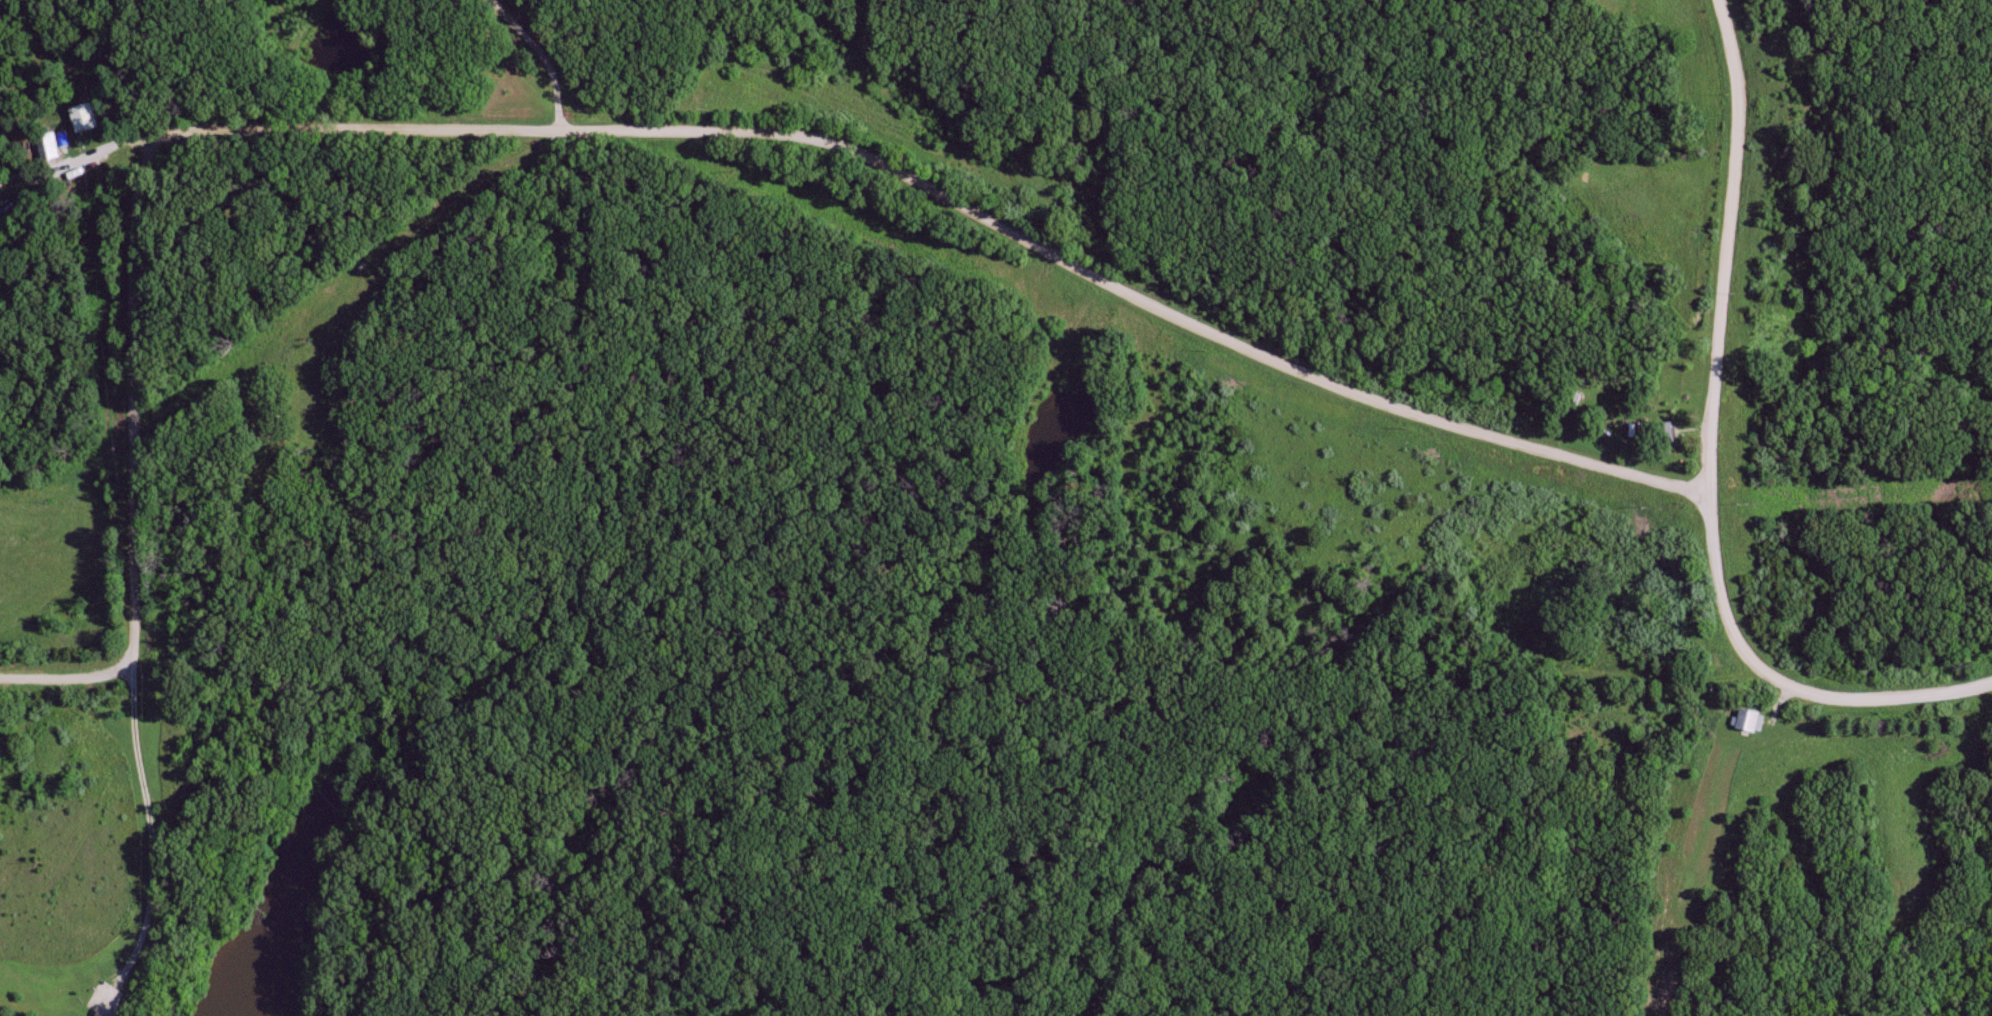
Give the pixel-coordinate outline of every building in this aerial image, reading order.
[(1734,728),(1756,733),(1760,713),(1738,708),(1734,728)]
